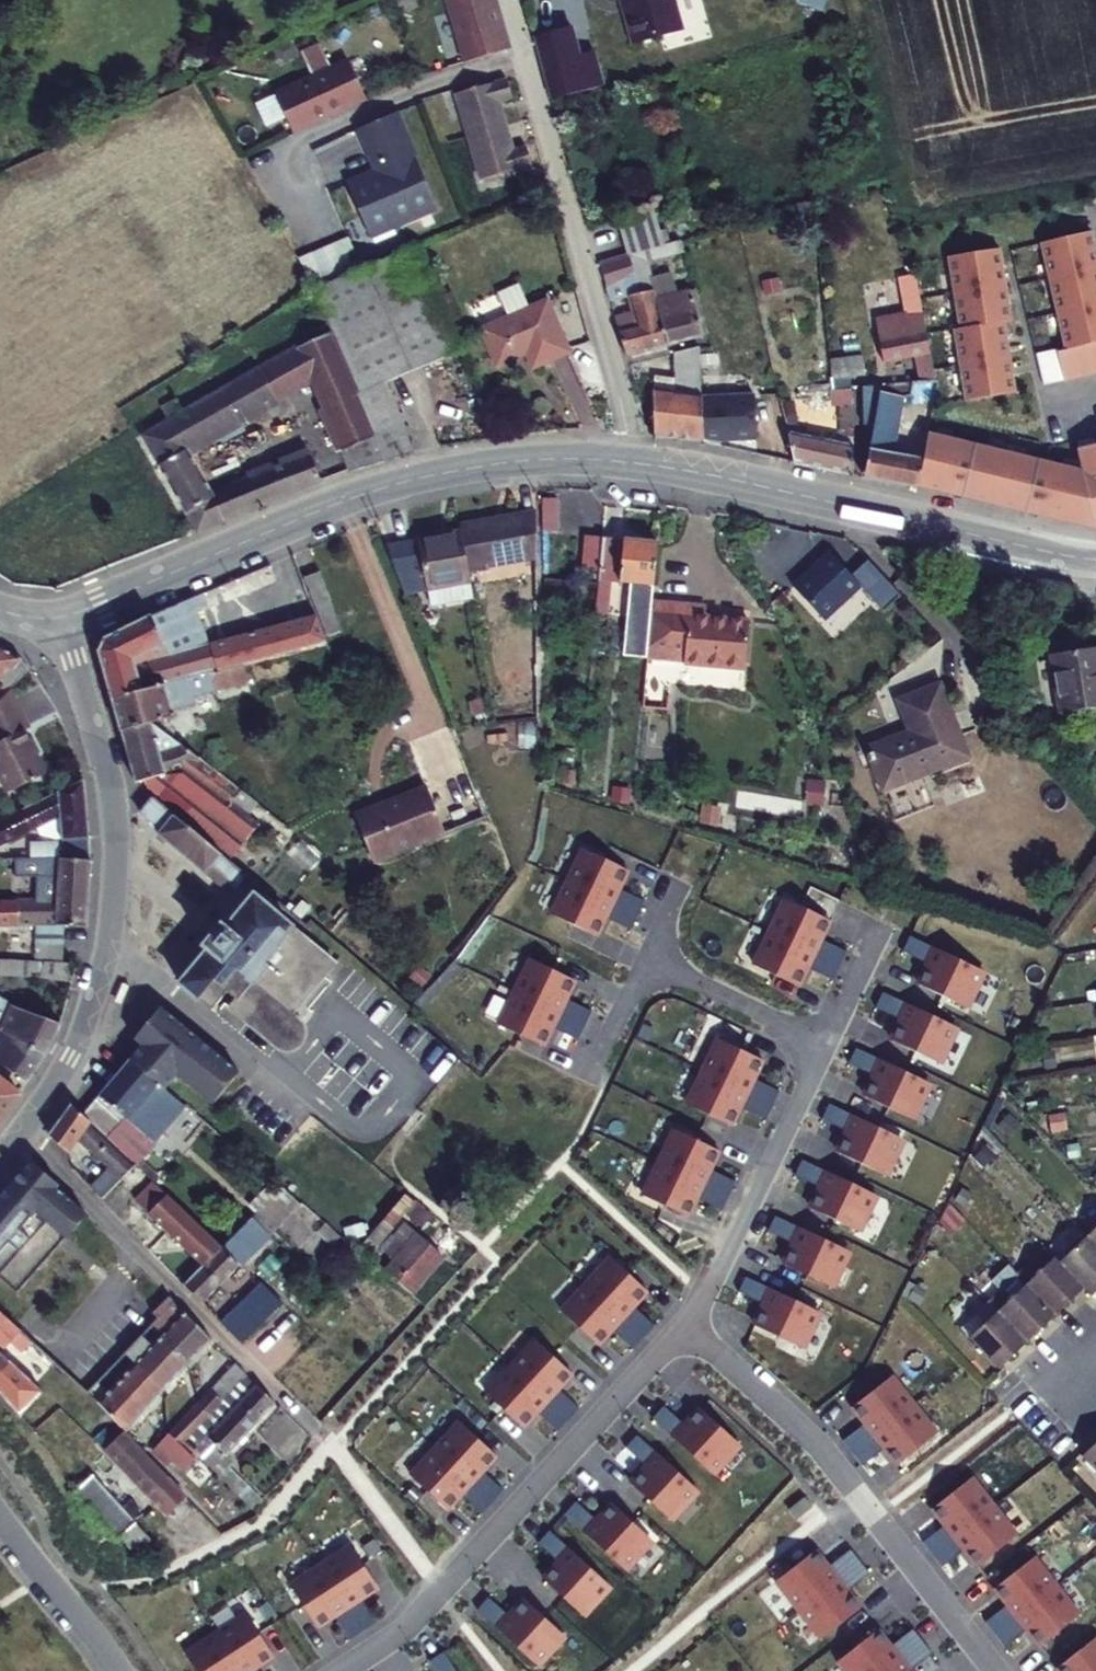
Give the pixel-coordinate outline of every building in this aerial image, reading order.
[(490,0),(444,0),(461,59),(503,46),(490,0)] [(630,37),(677,24),(671,0),(620,0),(630,37)] [(822,9),(824,0),(796,0),(796,1),(822,9)] [(292,50),(304,75),(324,114),(360,98),(341,58),(324,66),(311,42),(292,50)] [(502,93),(496,74),(442,90),(466,177),(521,162),(516,141),(502,145),(489,96),(502,93)] [(287,131),(324,114),(304,75),(267,92),(287,131)] [(437,201),(396,105),(358,121),(377,164),(347,177),(370,230),(437,201)] [(612,216),(617,232),(649,222),(645,206),(612,216)] [(624,249),(655,240),(649,222),(617,232),(622,250),(624,249)] [(299,251),(312,282),(358,262),(345,231),(299,251)] [(1057,352),(1064,381),(1095,374),(1095,252),(1091,232),(1040,243),(1065,350),(1057,352)] [(634,286),(643,284),(637,255),(671,245),(669,236),(655,240),(624,249),(634,286)] [(350,360),(373,350),(448,314),(416,240),(315,289),(350,360)] [(627,307),(608,312),(620,353),(658,342),(645,289),(643,284),(634,286),(624,249),(622,250),(593,258),(604,295),(623,292),(627,307)] [(950,260),(962,329),(1004,323),(1012,322),(1001,252),(950,260)] [(503,312),(475,324),(493,364),(520,353),(526,368),(566,350),(542,295),(524,303),(514,280),(500,286),(499,283),(491,287),(489,291),(493,298),(496,297),(503,312)] [(678,281),(645,289),(658,342),(687,333),(678,281)] [(897,302),(876,306),(877,312),(898,307),(897,302)] [(917,375),(938,370),(927,319),(907,323),(908,331),(880,337),(884,359),(913,353),(917,375)] [(171,402),(144,416),(202,518),(290,477),(321,466),(308,438),(212,481),(185,436),(307,368),(351,457),(412,443),(401,410),(374,421),(344,363),(323,323),(187,393),(173,400),(170,393),(167,395),(171,402)] [(962,329),(954,331),(964,400),(1015,393),(1004,323),(962,329)] [(663,375),(669,429),(694,432),(691,389),(687,344),(661,352),(663,375)] [(866,345),(829,349),(832,379),(853,382),(855,382),(854,371),(868,369),(866,345)] [(401,410),(373,350),(350,360),(344,363),(374,421),(401,410)] [(669,429),(663,375),(640,378),(642,424),(669,429)] [(839,437),(789,426),(793,448),(794,455),(850,471),(853,382),(832,379),(831,397),(839,398),(839,437)] [(869,423),(864,474),(917,489),(917,485),(1095,527),(1095,526),(1095,441),(1076,446),(1081,467),(926,431),(920,463),(899,457),(909,389),(916,390),(918,379),(862,384),(862,422),(869,423)] [(173,400),(187,393),(181,382),(165,390),(167,395),(170,393),(173,400)] [(744,385),(691,389),(694,432),(711,436),(711,431),(747,429),(744,385)] [(770,419),(776,451),(793,448),(789,426),(787,416),(770,419)] [(541,498),(542,531),(555,530),(554,497),(541,498)] [(475,570),(541,557),(540,508),(465,523),(467,531),(475,570)] [(475,570),(467,531),(395,546),(414,595),(477,582),(475,570)] [(598,570),(599,539),(580,538),(579,569),(598,570)] [(598,570),(598,582),(631,583),(631,602),(649,603),(649,594),(651,541),(599,539),(598,570)] [(811,611),(815,612),(853,582),(826,548),(814,557),(814,560),(805,566),(803,566),(786,579),(811,611)] [(327,569),(310,576),(327,619),(332,632),(350,626),(327,569)] [(694,596),(649,594),(649,603),(647,655),(738,659),(739,609),(694,608),(694,596)] [(610,599),(598,599),(598,613),(610,613),(610,599)] [(111,710),(222,676),(216,660),(194,601),(110,641),(101,652),(111,710)] [(327,619),(311,625),(320,647),(336,642),(332,632),(327,619)] [(311,625),(216,660),(222,676),(223,680),(255,672),(320,647),(311,625)] [(1050,656),(1060,718),(1095,712),(1095,648),(1050,656)] [(6,700),(9,697),(26,681),(0,662),(0,695),(6,700)] [(223,680),(222,676),(111,710),(117,738),(150,728),(151,727),(172,720),(171,714),(194,707),(193,703),(260,686),(255,672),(223,680)] [(914,742),(871,758),(886,800),(973,769),(946,695),(903,711),(914,742)] [(0,705),(0,806),(41,789),(21,742),(27,740),(9,697),(6,700),(0,705)] [(255,806),(176,745),(158,769),(150,728),(117,738),(125,777),(132,776),(135,789),(144,797),(212,852),(242,811),(248,815),(255,806)] [(400,807),(419,856),(455,842),(436,793),(400,807)] [(0,832),(0,858),(55,831),(58,855),(83,853),(83,839),(77,794),(0,832)] [(131,814),(132,817),(157,836),(154,839),(204,879),(211,870),(227,883),(234,889),(244,878),(212,852),(144,797),(131,814)] [(419,856),(400,807),(364,822),(382,870),(419,856)] [(558,924),(603,946),(612,927),(638,940),(652,911),(626,899),(635,880),(590,858),(558,924)] [(211,870),(204,879),(220,892),(227,883),(211,870)] [(13,947),(42,945),(65,943),(81,942),(83,871),(9,875),(10,891),(31,890),(32,910),(6,912),(13,947)] [(220,1018),(235,1000),(249,1011),(240,1024),(290,1064),(297,1067),(305,1066),(312,1064),(316,1059),(318,1053),(319,1047),(318,1042),(313,1036),(304,1028),(336,987),(347,972),(302,936),(259,901),(230,937),(224,932),(204,958),(210,963),(202,975),(187,993),(220,1018)] [(760,974),(804,996),(813,977),(839,990),(853,961),(827,949),(836,930),(792,908),(760,974)] [(6,912),(0,913),(0,949),(13,947),(6,912)] [(41,968),(63,969),(65,943),(42,945),(41,968)] [(933,978),(923,999),(969,1021),(986,985),(914,950),(907,965),(933,978)] [(39,984),(42,984),(63,985),(63,969),(41,968),(39,984)] [(505,1034),(550,1056),(559,1038),(585,1050),(599,1021),(573,1009),(582,990),(538,969),(505,1034)] [(906,1034),(896,1055),(942,1077),(959,1040),(888,1006),(880,1022),(906,1034)] [(0,1016),(0,1048),(43,1075),(49,1068),(60,1043),(9,1026),(0,1016)] [(144,1050),(152,1056),(188,1084),(225,1113),(250,1080),(170,1017),(144,1050)] [(25,1097),(43,1075),(0,1048),(0,1081),(25,1097)] [(693,1114),(738,1136),(747,1117),(773,1130),(787,1101),(761,1088),(770,1070),(725,1048),(693,1114)] [(152,1056),(141,1069),(176,1098),(188,1084),(152,1056)] [(880,1090),(870,1111),(915,1133),(933,1098),(861,1062),(854,1078),(880,1090)] [(161,1145),(192,1112),(176,1098),(141,1069),(91,1123),(141,1169),(160,1150),(156,1146),(159,1143),(161,1145)] [(14,1110),(0,1099),(0,1127),(14,1110)] [(141,1169),(91,1123),(80,1113),(54,1143),(76,1165),(87,1153),(110,1173),(91,1194),(105,1208),(141,1169)] [(853,1146),(843,1167),(889,1190),(906,1154),(834,1118),(827,1134),(853,1146)] [(650,1205),(694,1227),(703,1208),(729,1221),(743,1192),(717,1180),(726,1161),(682,1139),(650,1205)] [(0,1206),(0,1283),(13,1296),(64,1244),(65,1245),(87,1223),(59,1195),(61,1192),(35,1166),(0,1206)] [(826,1201),(816,1222),(861,1245),(879,1209),(807,1173),(799,1189),(826,1201)] [(174,1243),(192,1223),(158,1191),(140,1210),(174,1243)] [(445,1223),(428,1209),(422,1218),(439,1231),(445,1223)] [(278,1242),(256,1222),(229,1252),(249,1271),(278,1242)] [(208,1274),(226,1255),(192,1223),(174,1243),(208,1274)] [(799,1258),(789,1278),(834,1301),(852,1265),(780,1230),(773,1245),(799,1258)] [(450,1266),(414,1234),(388,1264),(424,1296),(450,1266)] [(1095,1258),(1095,1236),(1085,1247),(1095,1258)] [(1085,1247),(1055,1275),(1084,1305),(1090,1311),(1095,1305),(1095,1258),(1085,1247)] [(211,1312),(249,1271),(229,1252),(226,1255),(208,1274),(191,1292),(211,1312)] [(1016,1286),(1057,1330),(1084,1305),(1055,1275),(1043,1261),(1016,1286)] [(569,1322),(606,1355),(619,1340),(641,1359),(662,1336),(641,1316),(655,1301),(618,1267),(569,1322)] [(1057,1330),(1007,1277),(991,1292),(1000,1301),(987,1314),(1028,1357),(1057,1330)] [(283,1299),(263,1280),(223,1321),(243,1340),(283,1299)] [(769,1319),(760,1339),(805,1362),(823,1326),(751,1290),(743,1306),(769,1319)] [(1028,1357),(987,1314),(960,1340),(1000,1383),(1028,1357)] [(222,1349),(192,1319),(169,1344),(200,1373),(222,1349)] [(4,1366),(23,1345),(0,1322),(0,1362),(4,1366)] [(200,1373),(169,1344),(144,1371),(174,1401),(200,1373)] [(493,1404),(530,1437),(544,1422),(565,1441),(587,1418),(566,1398),(579,1383),(542,1349),(493,1404)] [(3,1395),(19,1381),(4,1366),(0,1362),(0,1391),(3,1395)] [(248,1374),(235,1362),(213,1386),(225,1398),(227,1396),(248,1374)] [(99,1419),(130,1448),(174,1401),(144,1371),(99,1419)] [(226,1478),(288,1413),(248,1374),(227,1396),(245,1413),(199,1463),(211,1474),(242,1506),(248,1499),(226,1478)] [(52,1412),(19,1381),(3,1395),(33,1426),(35,1428),(52,1412)] [(225,1398),(213,1386),(187,1413),(199,1425),(225,1398)] [(900,1386),(861,1416),(873,1433),(850,1450),(871,1476),(893,1457),(906,1474),(945,1443),(900,1386)] [(7,1436),(18,1425),(0,1407),(0,1429),(7,1436)] [(211,1474),(199,1463),(180,1444),(199,1425),(187,1413),(152,1450),(160,1458),(164,1454),(199,1487),(211,1474)] [(745,1453),(707,1419),(692,1436),(670,1417),(659,1429),(718,1483),(745,1453)] [(419,1486),(455,1519),(469,1504),(491,1523),(512,1500),(491,1481),(505,1465),(468,1432),(419,1486)] [(654,1476),(639,1493),(676,1528),(703,1498),(644,1444),(633,1457),(654,1476)] [(130,1448),(110,1469),(178,1537),(198,1516),(130,1448)] [(1080,1468),(1095,1485),(1095,1453),(1080,1468)] [(979,1488),(940,1518),(953,1534),(930,1552),(950,1577),(973,1559),(986,1576),(1025,1545),(979,1488)] [(179,1574),(127,1523),(100,1496),(83,1513),(137,1566),(143,1560),(164,1582),(179,1574)] [(657,1548),(619,1514),(604,1531),(582,1512),(571,1524),(630,1578),(657,1548)] [(568,1573),(553,1590),(590,1625),(617,1595),(558,1541),(547,1554),(568,1573)] [(299,1597),(326,1638),(343,1626),(359,1650),(386,1633),(369,1609),(386,1597),(359,1556),(299,1597)] [(829,1648),(868,1617),(856,1601),(878,1583),(858,1558),(836,1576),(823,1560),(784,1590),(829,1648)] [(1042,1567),(1003,1597),(1015,1613),(993,1631),(1013,1656),(1035,1638),(1048,1655),(1087,1624),(1042,1567)] [(533,1611),(518,1628),(496,1609),(485,1621),(540,1670),(548,1670),(571,1645),(533,1611)] [(199,1670),(276,1670),(283,1666),(256,1624),(195,1664),(199,1670)] [(942,1663),(921,1638),(899,1656),(886,1640),(847,1670),(848,1670),(931,1670),(942,1663)] [(1072,1670),(1095,1670),(1095,1652),(1072,1670)] [(452,1661),(438,1670),(459,1670),(452,1661)]
